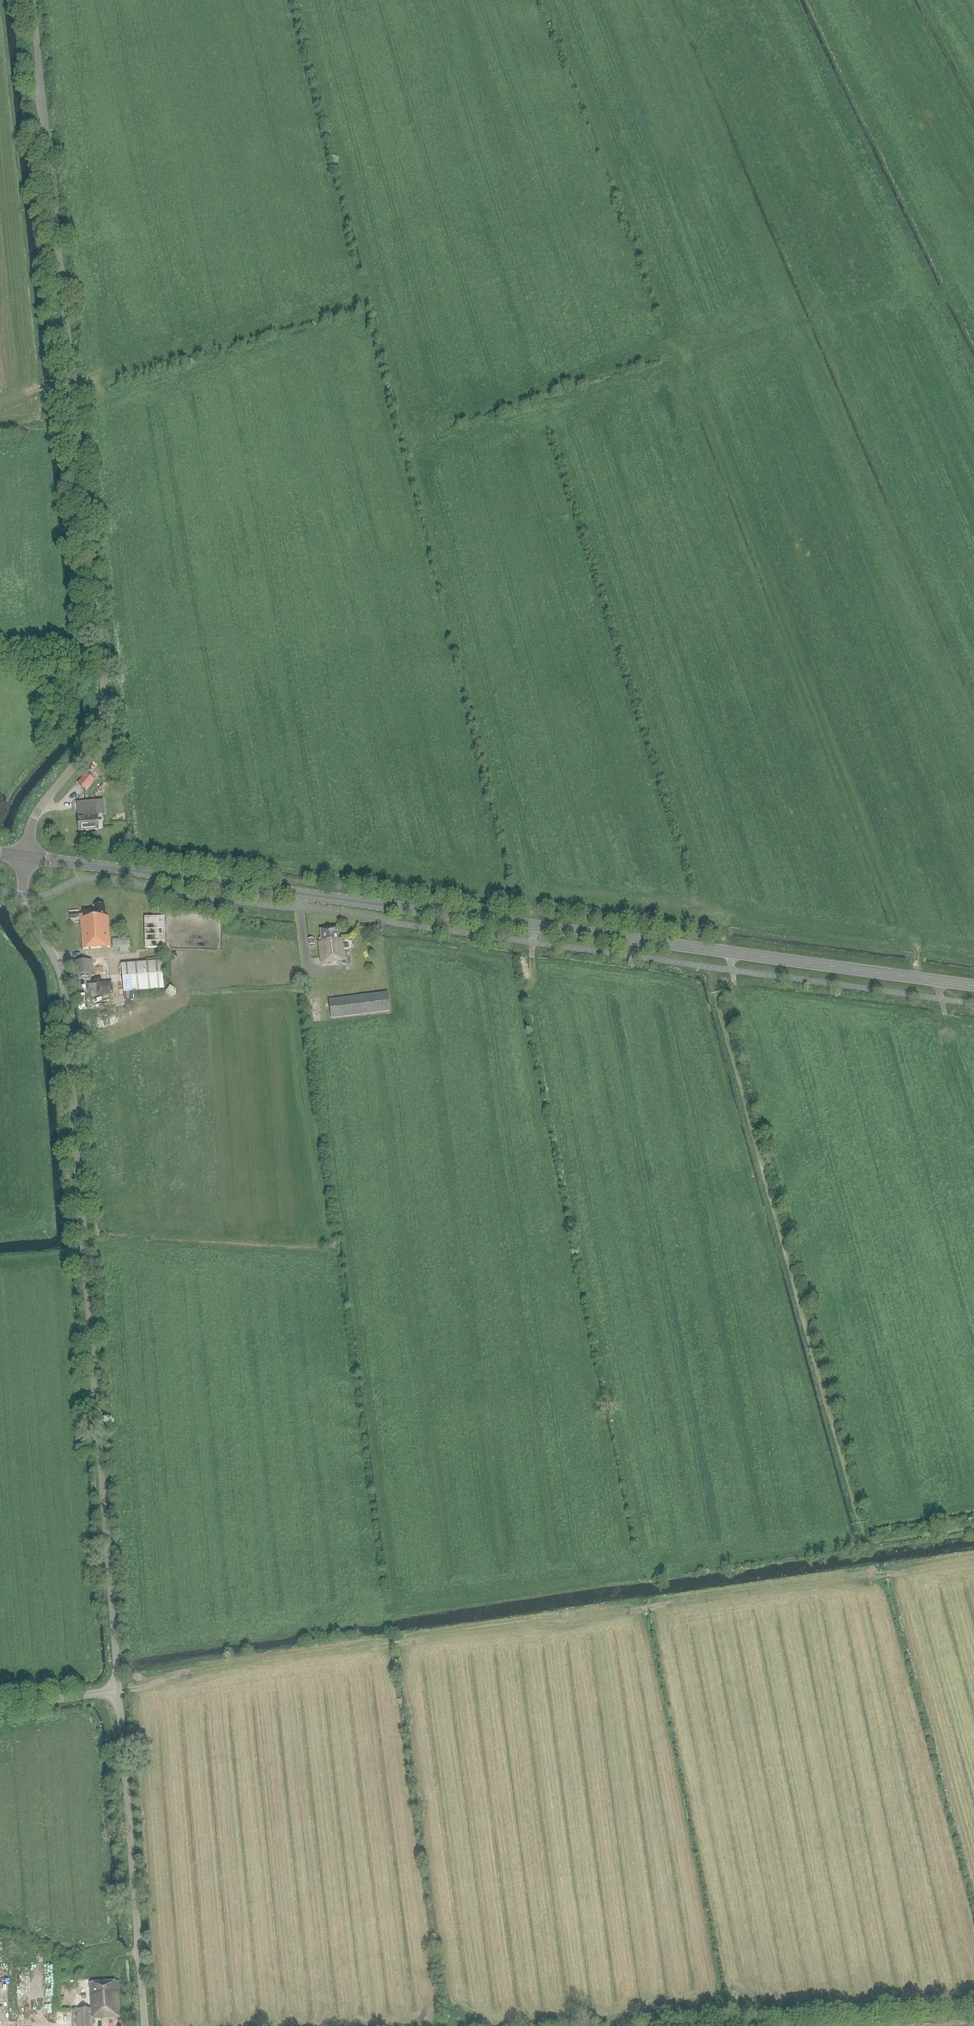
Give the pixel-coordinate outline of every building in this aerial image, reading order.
[(86,772),(78,782),(84,788),(93,777),(86,772)] [(96,801),(76,802),(77,816),(78,832),(98,830),(99,830),(99,829),(103,829),(102,821),(98,821),(97,806),(96,801)] [(109,947),(107,916),(104,917),(104,906),(94,906),(94,910),(82,911),(83,919),(80,919),(82,949),(109,947)] [(168,947),(167,916),(146,916),(148,948),(168,947)] [(345,960),(342,938),(338,939),(337,928),(320,930),(321,942),(318,942),(321,963),(345,960)] [(114,939),(115,946),(122,946),(122,953),(131,952),(131,948),(125,949),(124,938),(114,939)] [(74,962),(75,975),(92,974),(91,960),(74,962)] [(122,965),(122,975),(123,993),(163,990),(161,963),(122,965)] [(98,995),(115,994),(114,982),(89,983),(90,1005),(99,1005),(98,995)] [(389,1011),(387,992),(329,999),(331,1018),(389,1011)] [(118,1981),(89,1983),(91,2008),(78,2008),(79,2025),(93,2025),(92,2019),(121,2017),(118,1981)]
